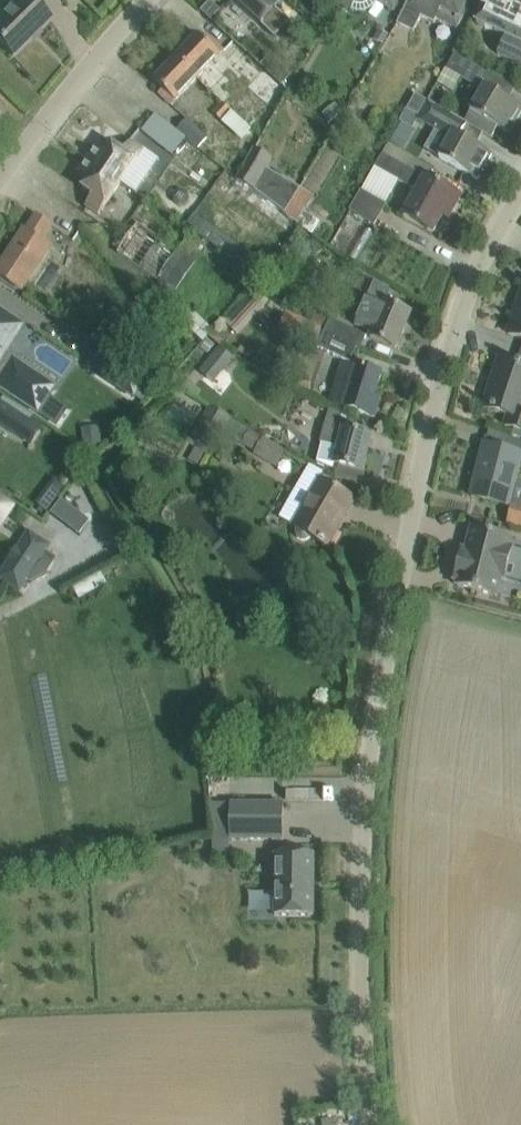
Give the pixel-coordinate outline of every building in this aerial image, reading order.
[(2,16),(0,13),(0,42),(13,55),(51,18),(35,2),(33,0),(18,0),(2,16)] [(200,7),(211,17),(220,7),(213,0),(206,0),(200,7)] [(260,24),(276,38),(291,22),(276,9),(284,0),(235,0),(260,24)] [(337,5),(351,12),(352,11),(356,12),(361,13),(365,12),(370,10),(373,7),(376,3),(393,12),(399,0),(340,0),(337,5)] [(462,8),(466,0),(409,0),(397,25),(413,33),(421,17),(435,24),(437,19),(457,29),(467,10),(462,8)] [(504,57),(520,65),(520,0),(488,0),(476,23),(506,37),(498,54),(504,57)] [(198,34),(176,57),(199,79),(223,55),(225,52),(212,39),(208,43),(198,34)] [(487,72),(454,54),(445,70),(452,74),(455,70),(481,84),(487,72)] [(176,57),(154,80),(163,89),(159,94),(173,107),(199,79),(176,57)] [(283,64),(274,74),(282,82),(291,72),(283,64)] [(465,123),(468,125),(492,139),(499,128),(510,134),(520,114),(520,107),(486,87),(465,123)] [(468,125),(465,123),(427,101),(423,108),(411,100),(406,110),(418,117),(417,119),(451,139),(440,159),(479,181),(493,155),(461,137),(468,125)] [(211,112),(221,122),(231,112),(221,103),(211,112)] [(155,116),(142,131),(173,156),(185,141),(155,116)] [(177,130),(197,149),(207,138),(187,119),(177,130)] [(97,147),(88,160),(121,182),(144,150),(131,141),(124,152),(112,144),(106,153),(97,147)] [(387,143),(382,155),(426,179),(426,178),(432,169),(387,143)] [(284,214),(300,188),(267,170),(273,159),(253,149),(238,177),(284,214)] [(461,197),(442,186),(426,178),(426,179),(382,155),(374,169),(418,193),(404,218),(433,234),(448,207),(453,211),(461,197)] [(121,182),(88,160),(79,173),(88,179),(82,188),(93,196),(86,207),(99,215),(121,182)] [(301,188),(300,188),(284,214),(298,225),(304,213),(314,196),(300,189),(301,188)] [(360,192),(350,210),(375,224),(385,207),(360,192)] [(188,225),(223,248),(230,237),(196,214),(188,225)] [(0,266),(0,275),(23,290),(51,247),(42,240),(51,226),(37,216),(27,231),(24,230),(0,266)] [(177,294),(199,263),(140,221),(118,252),(177,294)] [(254,288),(238,305),(253,319),(269,302),(254,288)] [(369,337),(376,340),(396,349),(411,314),(367,294),(361,308),(362,308),(354,326),(370,334),(369,337)] [(517,307),(520,309),(513,333),(509,331),(508,334),(520,338),(520,296),(517,307)] [(206,341),(217,328),(188,305),(178,318),(206,341)] [(4,376),(0,381),(0,386),(38,412),(57,425),(67,410),(48,397),(55,387),(5,355),(14,341),(24,326),(12,318),(0,310),(0,374),(4,376)] [(278,332),(310,347),(319,328),(287,313),(278,332)] [(364,338),(313,315),(310,322),(324,329),(322,335),(358,351),(364,338)] [(358,351),(322,335),(315,349),(352,365),(358,351)] [(208,339),(201,347),(208,353),(215,345),(208,339)] [(225,370),(235,358),(221,347),(212,358),(225,370)] [(268,351),(260,365),(279,376),(287,362),(268,351)] [(520,430),(520,366),(500,359),(499,361),(503,362),(495,386),(491,385),(484,407),(509,416),(505,425),(520,430)] [(117,360),(106,378),(133,396),(134,395),(143,401),(153,385),(144,380),(145,379),(117,360)] [(359,367),(358,369),(340,364),(328,402),(346,408),(346,409),(375,418),(382,398),(375,396),(382,374),(359,367)] [(0,400),(0,424),(19,437),(31,418),(1,398),(0,400)] [(209,406),(191,437),(214,451),(224,434),(255,452),(254,455),(277,469),(287,452),(264,438),(263,439),(231,420),(209,406)] [(363,472),(372,436),(327,425),(317,463),(334,471),(336,465),(363,472)] [(513,483),(520,454),(485,445),(472,497),(513,507),(509,524),(520,527),(520,485),(513,483)] [(129,468),(115,471),(117,482),(131,479),(129,468)] [(292,526),(309,536),(328,547),(329,546),(325,544),(342,515),(346,517),(355,501),(318,480),(292,526)] [(44,486),(35,500),(47,509),(57,496),(44,486)] [(0,524),(12,507),(0,499),(0,524)] [(63,501),(54,513),(84,535),(93,522),(63,501)] [(454,581),(458,582),(457,586),(497,596),(502,579),(505,580),(506,576),(520,580),(520,552),(513,550),(514,548),(510,547),(512,539),(472,529),(466,550),(464,561),(460,560),(454,581)] [(27,579),(32,583),(47,574),(57,559),(45,551),(46,550),(31,540),(7,576),(22,587),(27,579)] [(231,840),(284,840),(284,804),(231,804),(231,840)] [(213,840),(213,853),(230,853),(231,840),(213,840)] [(275,915),(314,916),(314,853),(275,853),(275,915)] [(323,1116),(324,1124),(340,1124),(339,1115),(323,1116)]
